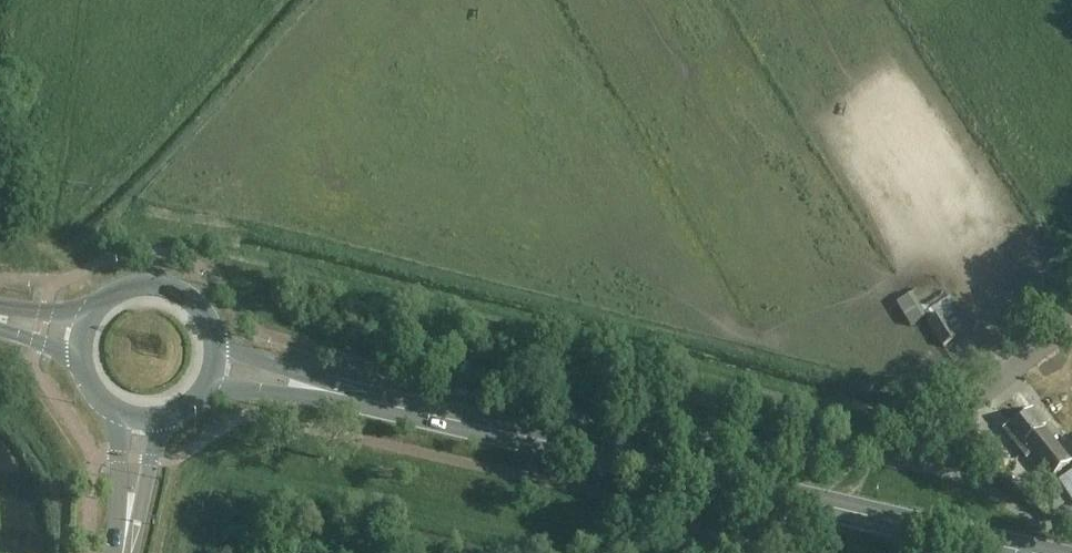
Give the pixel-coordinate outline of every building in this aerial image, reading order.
[(957,338),(944,314),(928,324),(941,347),(957,338)] [(1054,386),(1045,392),(1058,408),(1066,402),(1054,386)] [(1033,408),(1003,429),(1046,483),(1061,471),(1071,463),(1043,428),(1046,425),(1033,408)] [(1061,480),(1071,495),(1071,473),(1061,480)]
